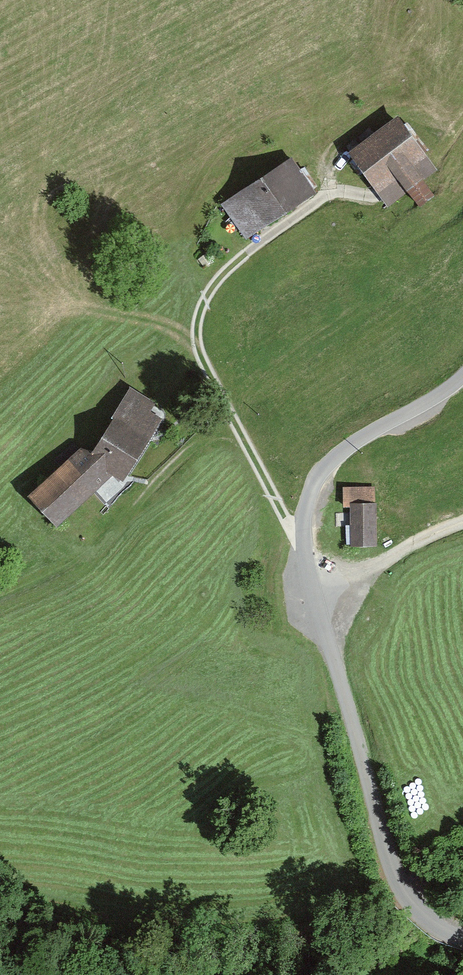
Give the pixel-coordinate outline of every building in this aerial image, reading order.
[(393,118),(348,154),(392,210),(438,174),(393,118)] [(297,157),(225,203),(248,240),(321,193),(297,157)] [(83,445),(21,501),(54,529),(114,473),(125,478),(164,425),(149,412),(153,408),(133,390),(94,450),(83,445)] [(376,505),(348,504),(348,544),(375,544),(376,505)]
